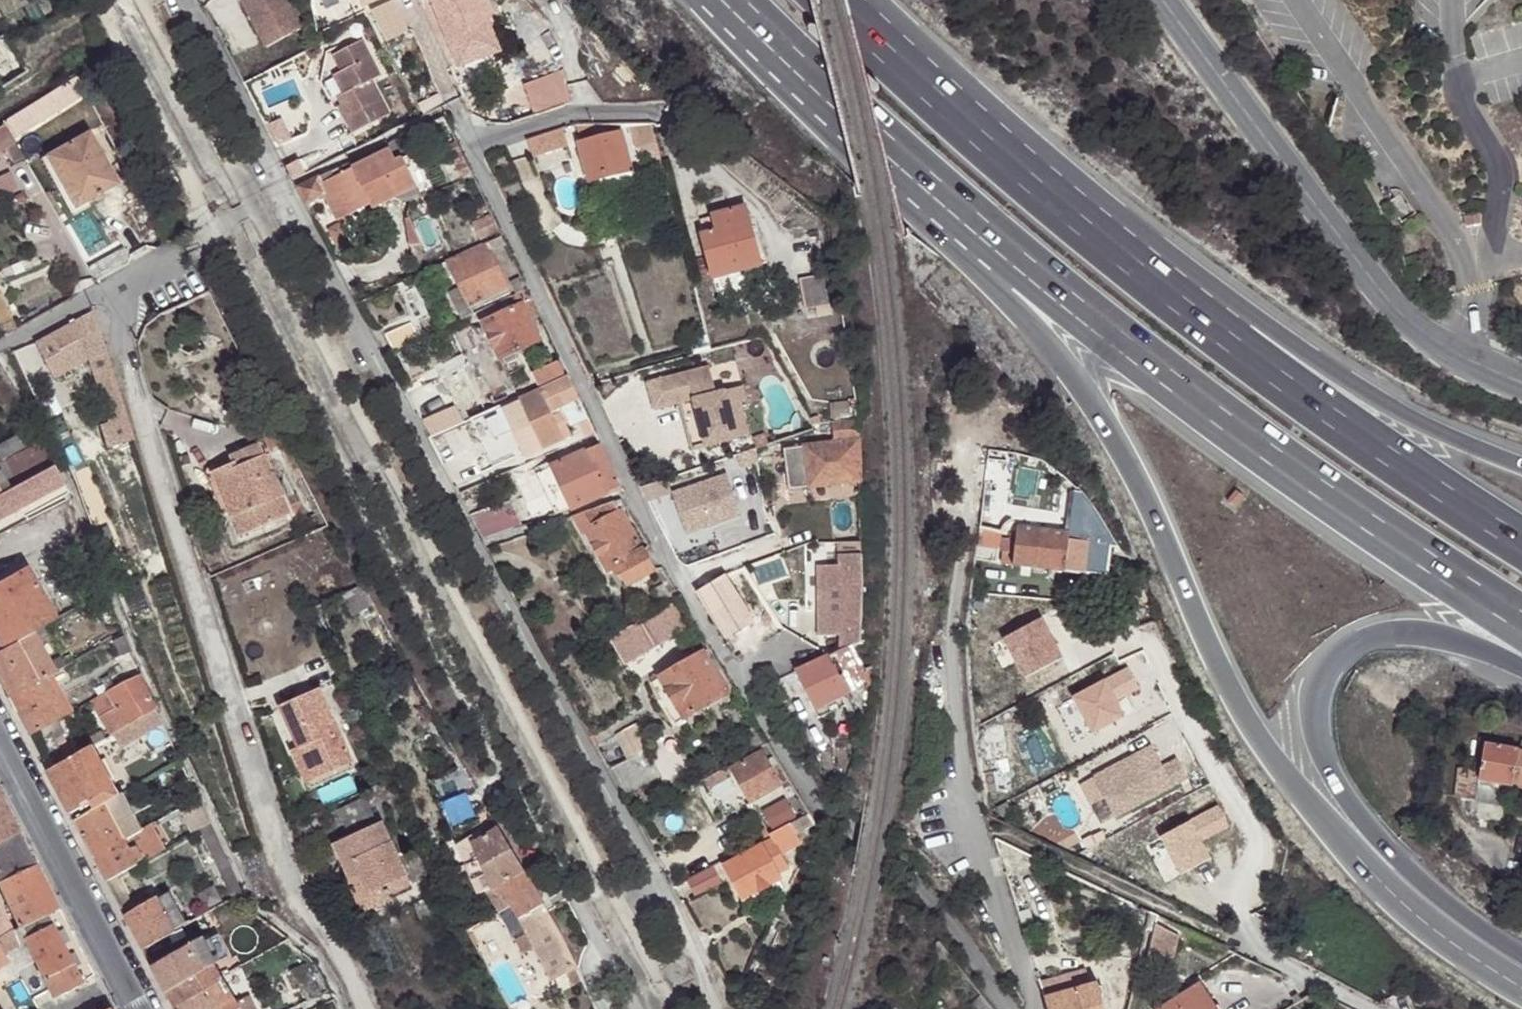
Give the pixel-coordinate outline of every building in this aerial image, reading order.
[(269,48),(306,30),(290,0),(244,0),(269,48)] [(363,9),(359,0),(349,0),(355,13),(363,9)] [(363,9),(382,0),(359,0),(363,9)] [(386,45),(410,33),(393,0),(369,13),(386,45)] [(461,66),(481,57),(479,52),(485,49),(487,44),(484,38),(496,32),(482,0),(431,0),(461,66)] [(1,90),(27,74),(3,36),(0,38),(0,89),(1,90)] [(387,78),(370,42),(341,55),(349,72),(341,75),(354,104),(344,107),(357,135),(395,118),(378,82),(387,78)] [(521,84),(533,119),(569,106),(555,72),(521,84)] [(90,93),(82,77),(11,122),(20,138),(90,93)] [(878,88),(865,77),(868,87),(874,92),(877,91),(878,88)] [(659,145),(654,123),(634,129),(638,150),(645,147),(659,145)] [(621,124),(574,124),(583,141),(623,133),(621,124)] [(5,125),(0,128),(0,153),(15,144),(5,125)] [(564,129),(527,142),(533,158),(569,146),(564,129)] [(623,133),(583,141),(580,142),(591,181),(596,181),(628,172),(633,171),(623,133)] [(51,158),(67,191),(80,184),(91,205),(122,189),(93,134),(51,158)] [(396,142),(382,150),(383,155),(392,172),(406,162),(404,158),(396,142)] [(648,157),(662,154),(659,145),(645,147),(648,157)] [(383,155),(356,169),(371,198),(382,193),(399,185),(392,172),(383,155)] [(417,155),(404,158),(406,162),(414,181),(425,201),(437,196),(417,155)] [(353,162),(333,173),(339,188),(344,194),(353,212),(354,215),(374,205),(371,198),(356,169),(353,162)] [(406,162),(392,172),(399,185),(398,200),(412,200),(413,183),(414,181),(406,162)] [(161,175),(169,187),(181,180),(175,167),(161,175)] [(628,172),(596,181),(600,194),(631,186),(628,172)] [(333,173),(301,189),(309,204),(329,195),(329,192),(339,188),(333,173)] [(80,184),(67,191),(79,211),(91,205),(80,184)] [(329,192),(329,195),(338,219),(353,212),(344,194),(339,188),(329,192)] [(382,193),(371,198),(374,205),(373,207),(386,202),(382,193)] [(494,206),(487,194),(477,199),(483,211),(494,206)] [(442,204),(437,196),(425,201),(429,210),(442,204)] [(716,278),(746,268),(744,262),(761,257),(756,237),(747,208),(717,215),(720,232),(706,236),(716,278)] [(485,239),(504,230),(496,212),(477,221),(485,239)] [(412,246),(424,244),(412,217),(408,217),(412,246)] [(173,228),(177,234),(179,237),(180,240),(192,233),(185,220),(173,228)] [(506,235),(489,242),(491,245),(454,263),(475,307),(512,289),(495,251),(509,245),(506,235)] [(763,235),(756,237),(761,257),(764,266),(770,263),(763,235)] [(198,271),(200,270),(210,264),(203,252),(193,256),(191,258),(198,271)] [(744,262),(746,268),(764,266),(761,257),(744,262)] [(475,307),(454,263),(441,269),(465,321),(479,314),(475,307)] [(800,282),(805,310),(832,305),(826,276),(800,282)] [(520,285),(523,294),(532,289),(530,281),(520,285)] [(523,294),(515,296),(521,306),(527,304),(534,321),(544,317),(532,289),(523,294)] [(527,304),(521,306),(513,311),(501,315),(485,323),(488,327),(494,340),(504,361),(544,342),(534,321),(527,304)] [(501,315),(513,311),(510,305),(499,309),(501,315)] [(100,330),(94,314),(38,343),(47,360),(60,353),(60,351),(100,330)] [(388,335),(397,353),(423,340),(414,322),(388,335)] [(486,343),(494,340),(488,327),(481,331),(486,343)] [(94,361),(107,400),(120,394),(118,383),(107,354),(94,361)] [(539,373),(544,387),(572,376),(565,360),(558,363),(539,373)] [(712,366),(673,377),(680,403),(682,403),(696,399),(708,446),(751,435),(745,410),(750,408),(745,386),(719,393),(712,366)] [(680,403),(673,377),(650,382),(657,409),(680,403)] [(516,401),(504,407),(526,455),(546,448),(573,435),(564,413),(558,416),(555,411),(583,398),(573,378),(524,401),(523,397),(516,401)] [(489,414),(471,422),(474,429),(484,426),(491,443),(499,439),(489,414)] [(862,438),(863,416),(836,421),(838,442),(788,448),(792,489),(864,482),(862,438)] [(581,424),(590,439),(600,434),(593,418),(581,424)] [(32,424),(17,431),(16,431),(0,439),(0,469),(10,489),(14,487),(9,477),(27,467),(32,478),(55,465),(32,424)] [(600,434),(590,439),(591,449),(604,444),(600,434)] [(235,459),(262,450),(258,438),(207,457),(205,461),(220,503),(226,501),(213,463),(234,456),(235,459)] [(604,444),(591,449),(554,468),(575,509),(614,492),(616,496),(627,493),(604,444)] [(264,518),(269,516),(285,511),(262,450),(235,459),(234,456),(213,463),(226,501),(237,528),(264,518)] [(55,465),(32,478),(14,487),(10,489),(0,495),(0,535),(27,521),(24,515),(39,507),(34,497),(62,483),(55,465)] [(14,487),(32,478),(27,467),(9,477),(14,487)] [(537,474),(558,515),(575,509),(554,468),(537,474)] [(10,489),(0,469),(0,495),(10,489)] [(1002,480),(985,479),(984,498),(1001,499),(1002,480)] [(1239,486),(1231,497),(1240,503),(1248,492),(1239,486)] [(512,502),(473,517),(485,541),(525,526),(512,502)] [(586,531),(586,532),(608,569),(640,551),(613,503),(584,513),(590,528),(586,531)] [(584,513),(573,517),(581,535),(586,532),(586,531),(590,528),(584,513)] [(1018,530),(1015,550),(1014,563),(1014,566),(1066,571),(1070,541),(1071,535),(1018,530)] [(84,536),(0,582),(0,646),(1,648),(2,649),(31,633),(55,620),(32,579),(89,548),(84,536)] [(1111,546),(1070,541),(1066,571),(1108,576),(1111,546)] [(1014,563),(1015,550),(1003,549),(1002,563),(1014,563)] [(651,570),(640,551),(608,569),(617,588),(651,570)] [(687,571),(688,573),(717,558),(715,553),(687,571)] [(844,586),(866,588),(865,554),(842,555),(844,586)] [(717,558),(688,573),(701,595),(730,579),(717,558)] [(688,573),(686,574),(688,579),(699,597),(701,595),(688,573)] [(701,595),(699,597),(728,642),(757,624),(730,579),(701,595)] [(352,619),(376,607),(364,584),(359,586),(341,596),(352,619)] [(826,613),(843,614),(844,586),(826,586),(826,613)] [(856,648),(864,643),(866,588),(844,586),(843,614),(842,651),(855,644),(856,648)] [(663,605),(640,617),(653,638),(671,626),(663,605)] [(1048,608),(1007,628),(1026,664),(1066,644),(1048,608)] [(692,654),(707,646),(699,632),(685,640),(692,654)] [(31,633),(2,649),(0,650),(0,681),(8,696),(28,736),(70,712),(50,675),(54,673),(31,633)] [(580,640),(583,647),(596,640),(592,634),(580,640)] [(849,697),(875,684),(856,648),(855,644),(842,651),(831,657),(798,673),(817,713),(843,700),(849,697)] [(703,653),(658,679),(682,720),(726,695),(721,687),(718,680),(703,653)] [(140,674),(134,661),(126,666),(131,679),(140,674)] [(1111,668),(1076,686),(1096,725),(1131,707),(1127,699),(1150,687),(1137,662),(1114,674),(1111,668)] [(157,711),(140,674),(131,679),(107,692),(116,708),(95,720),(106,740),(147,716),(157,711)] [(722,678),(718,680),(721,687),(726,685),(722,678)] [(682,720),(658,679),(650,684),(674,724),(682,720)] [(300,749),(313,780),(347,766),(318,691),(278,707),(296,751),(300,749)] [(848,710),(843,700),(817,713),(821,724),(848,710)] [(1450,707),(1449,713),(1481,719),(1480,713),(1450,707)] [(106,740),(48,773),(70,815),(114,790),(95,754),(151,722),(147,716),(106,740)] [(751,736),(758,751),(767,745),(759,731),(751,736)] [(1160,738),(1100,768),(1125,816),(1200,779),(1188,754),(1172,762),(1160,738)] [(1482,745),(1480,752),(1477,770),(1476,779),(1510,784),(1521,786),(1521,751),(1482,745)] [(302,785),(313,780),(300,749),(296,751),(289,754),(302,785)] [(781,786),(771,770),(762,753),(730,770),(750,804),(781,786)] [(832,754),(830,774),(844,776),(847,756),(832,754)] [(781,786),(790,782),(780,764),(771,770),(781,786)] [(457,830),(481,819),(452,768),(432,778),(457,830)] [(1476,779),(1477,770),(1472,770),(1457,769),(1453,798),(1472,801),(1476,779)] [(1507,808),(1510,784),(1476,779),(1472,801),(1507,808)] [(122,793),(132,787),(128,780),(118,786),(122,793)] [(122,793),(73,821),(93,858),(124,840),(141,831),(122,793)] [(0,799),(0,842),(18,833),(0,799)] [(804,830),(800,821),(789,826),(796,836),(804,830)] [(216,836),(209,823),(201,828),(207,841),(216,836)] [(381,898),(404,886),(376,824),(329,846),(344,883),(355,878),(362,898),(378,890),(381,898)] [(789,826),(769,836),(772,841),(780,855),(795,846),(797,840),(796,836),(789,826)] [(502,883),(523,871),(499,829),(477,843),(495,887),(502,883)] [(57,907),(35,864),(18,833),(0,842),(0,888),(17,922),(19,925),(57,907)] [(93,858),(105,882),(136,864),(169,846),(167,840),(140,856),(135,846),(129,849),(124,840),(93,858)] [(482,895),(490,890),(467,840),(456,845),(482,895)] [(780,855),(772,841),(724,868),(742,901),(751,895),(780,880),(779,876),(787,870),(780,855)] [(694,898),(722,884),(712,865),(684,880),(694,898)] [(502,883),(518,916),(543,905),(523,871),(502,883)] [(385,904),(381,898),(378,890),(362,898),(355,878),(344,883),(344,884),(357,914),(385,904)] [(228,885),(234,897),(243,892),(237,880),(228,885)] [(780,880),(751,895),(758,908),(784,892),(780,880)] [(407,892),(404,886),(381,898),(385,904),(407,892)] [(156,897),(123,916),(141,949),(175,930),(156,897)] [(266,909),(274,916),(279,911),(272,904),(266,909)] [(553,980),(564,975),(577,970),(543,905),(518,916),(553,980)] [(92,974),(57,907),(19,925),(56,1005),(92,974)] [(9,926),(0,908),(0,932),(9,926)] [(180,918),(173,922),(176,929),(181,926),(184,924),(180,918)] [(7,960),(2,953),(17,943),(10,927),(0,934),(0,964),(7,960)] [(202,938),(150,967),(163,993),(181,982),(195,974),(214,963),(214,964),(216,963),(202,938)] [(214,964),(214,963),(195,974),(214,1008),(220,1005),(223,1008),(238,1008),(240,1008),(236,1001),(220,974),(214,964)] [(304,963),(291,969),(308,999),(321,993),(304,963)] [(195,974),(181,982),(196,1008),(213,1008),(214,1008),(195,974)] [(163,993),(173,1008),(196,1008),(181,982),(163,993)] [(1046,1008),(1103,1008),(1097,985),(1065,992),(1042,997),(1046,1008)] [(1195,986),(1188,990),(1200,1008),(1208,1004),(1195,986)] [(1208,1004),(1200,1008),(1188,990),(1159,1008),(1211,1008),(1208,1004)] [(250,994),(236,1001),(240,1008),(238,1008),(257,1008),(250,994)]
